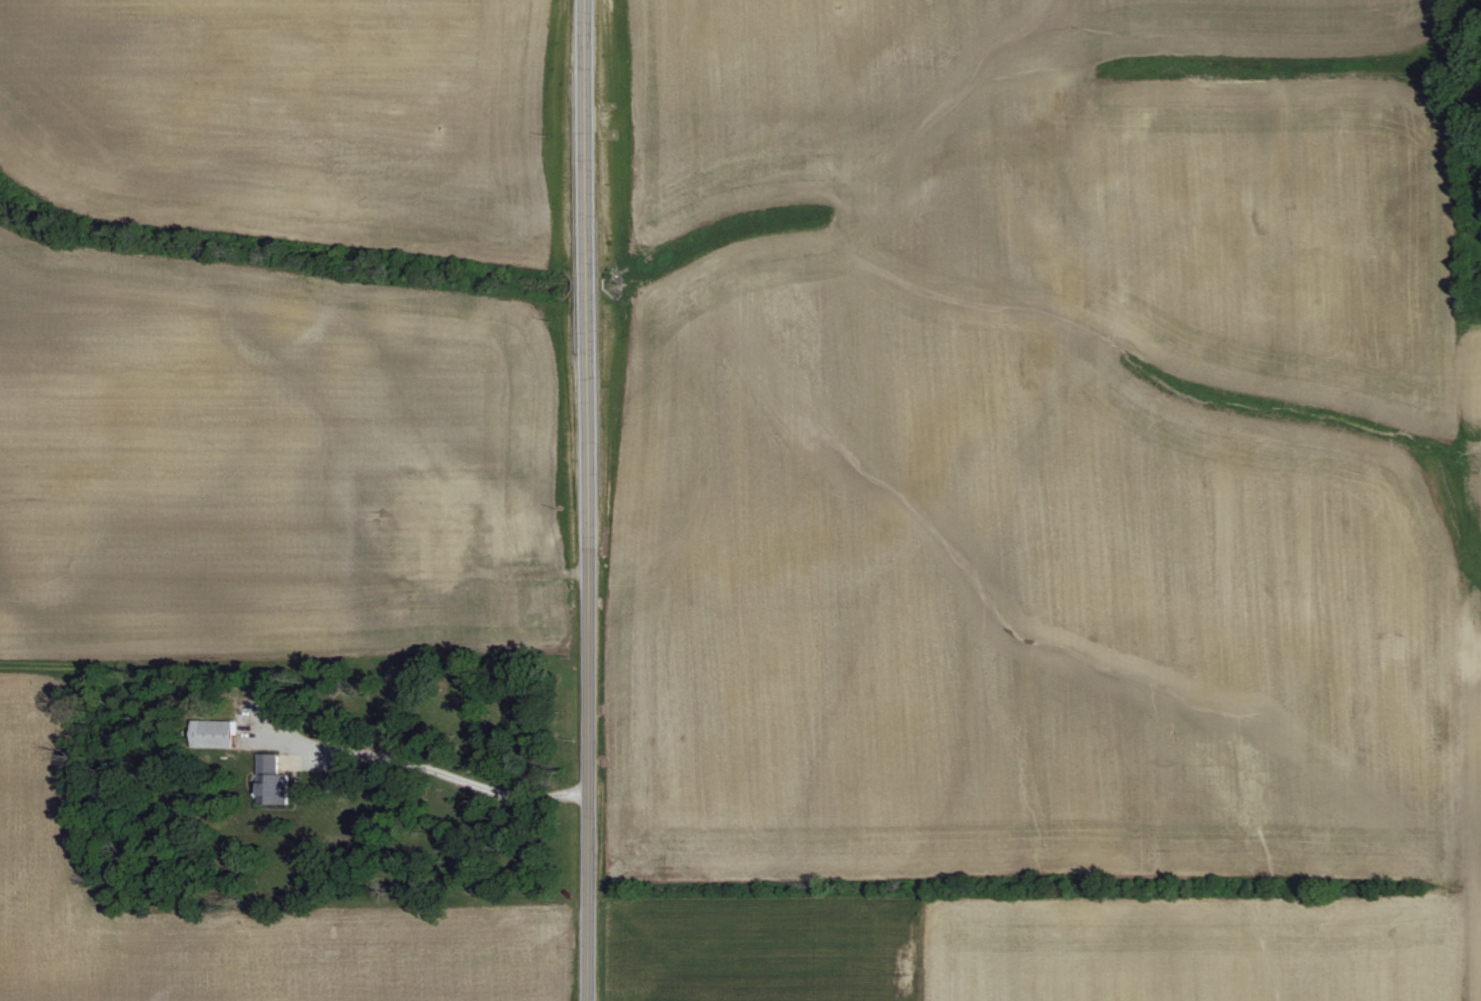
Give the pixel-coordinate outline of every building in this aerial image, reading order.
[(236,747),(236,720),(195,720),(195,747),(236,747)] [(291,773),(281,773),(281,752),(261,752),(261,803),(291,803),(291,773)]
